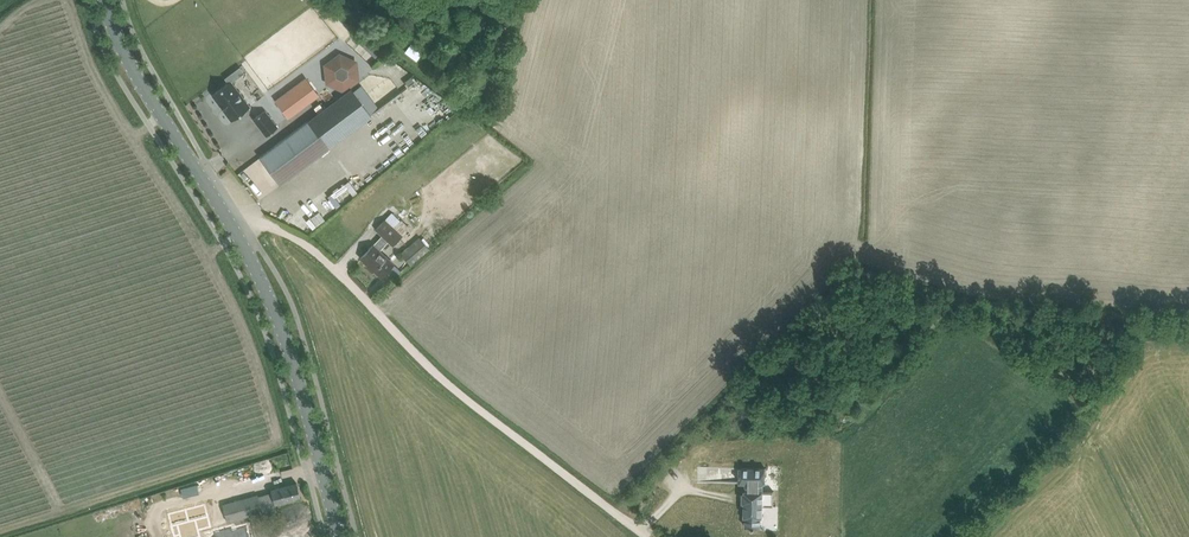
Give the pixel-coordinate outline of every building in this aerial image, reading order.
[(357,31),(353,36),(376,56),(377,57),(381,53),(357,31)] [(230,81),(212,94),(232,120),(250,107),(230,81)] [(299,83),(275,100),(288,118),(311,100),(299,83)] [(265,110),(253,119),(266,136),(277,127),(265,110)] [(258,156),(279,183),(332,143),(312,116),(258,156)] [(359,170),(353,174),(357,180),(364,176),(359,170)] [(317,217),(322,212),(316,206),(311,212),(317,217)] [(402,235),(384,218),(374,228),(382,235),(388,241),(392,245),(402,235)] [(369,249),(361,258),(381,277),(389,268),(393,263),(379,250),(388,241),(382,235),(373,244),(369,249)] [(409,264),(429,247),(420,236),(401,253),(409,264)] [(709,459),(709,472),(735,472),(734,458),(709,459)] [(703,502),(719,484),(694,462),(688,469),(687,468),(677,479),(703,502)] [(740,467),(740,483),(746,483),(746,490),(745,490),(745,493),(743,493),(743,502),(745,502),(745,516),(746,516),(745,527),(752,527),(752,529),(755,529),(755,527),(761,527),(761,516),(763,516),(763,505),(774,505),(774,491),(763,490),(764,483),(766,483),(766,468),(740,467)] [(276,510),(274,504),(300,497),(297,482),(270,489),(271,492),(223,505),(227,521),(261,512),(261,514),(276,510)] [(198,530),(211,527),(208,515),(205,504),(168,513),(174,536),(180,535),(180,536),(200,536),(198,530)] [(215,534),(216,536),(250,536),(249,535),(248,536),(246,529),(231,533),(230,531),(231,531),(231,530),(230,531),(221,533),(215,534)]
